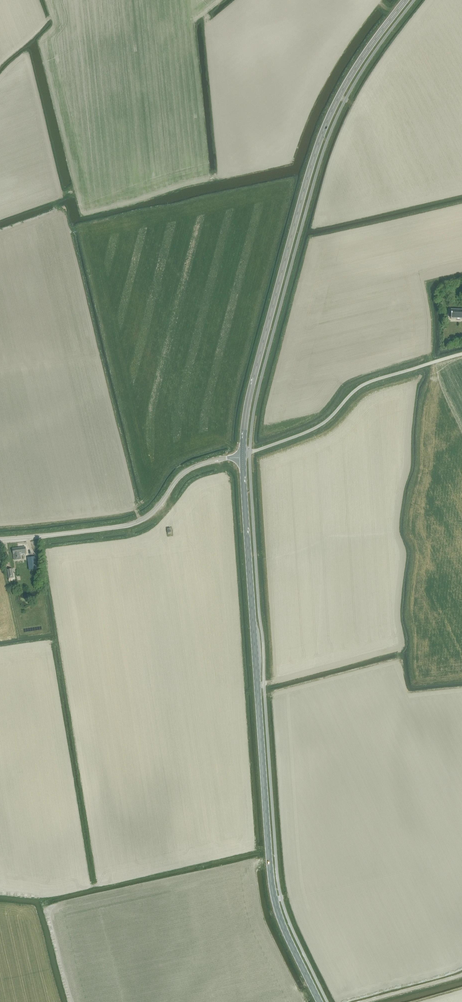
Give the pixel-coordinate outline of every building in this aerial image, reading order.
[(451,310),(451,319),(461,319),(461,311),(451,310)] [(13,549),(14,555),(14,561),(22,560),(21,554),(26,553),(25,548),(13,549)] [(29,570),(37,569),(36,557),(27,558),(29,570)]
